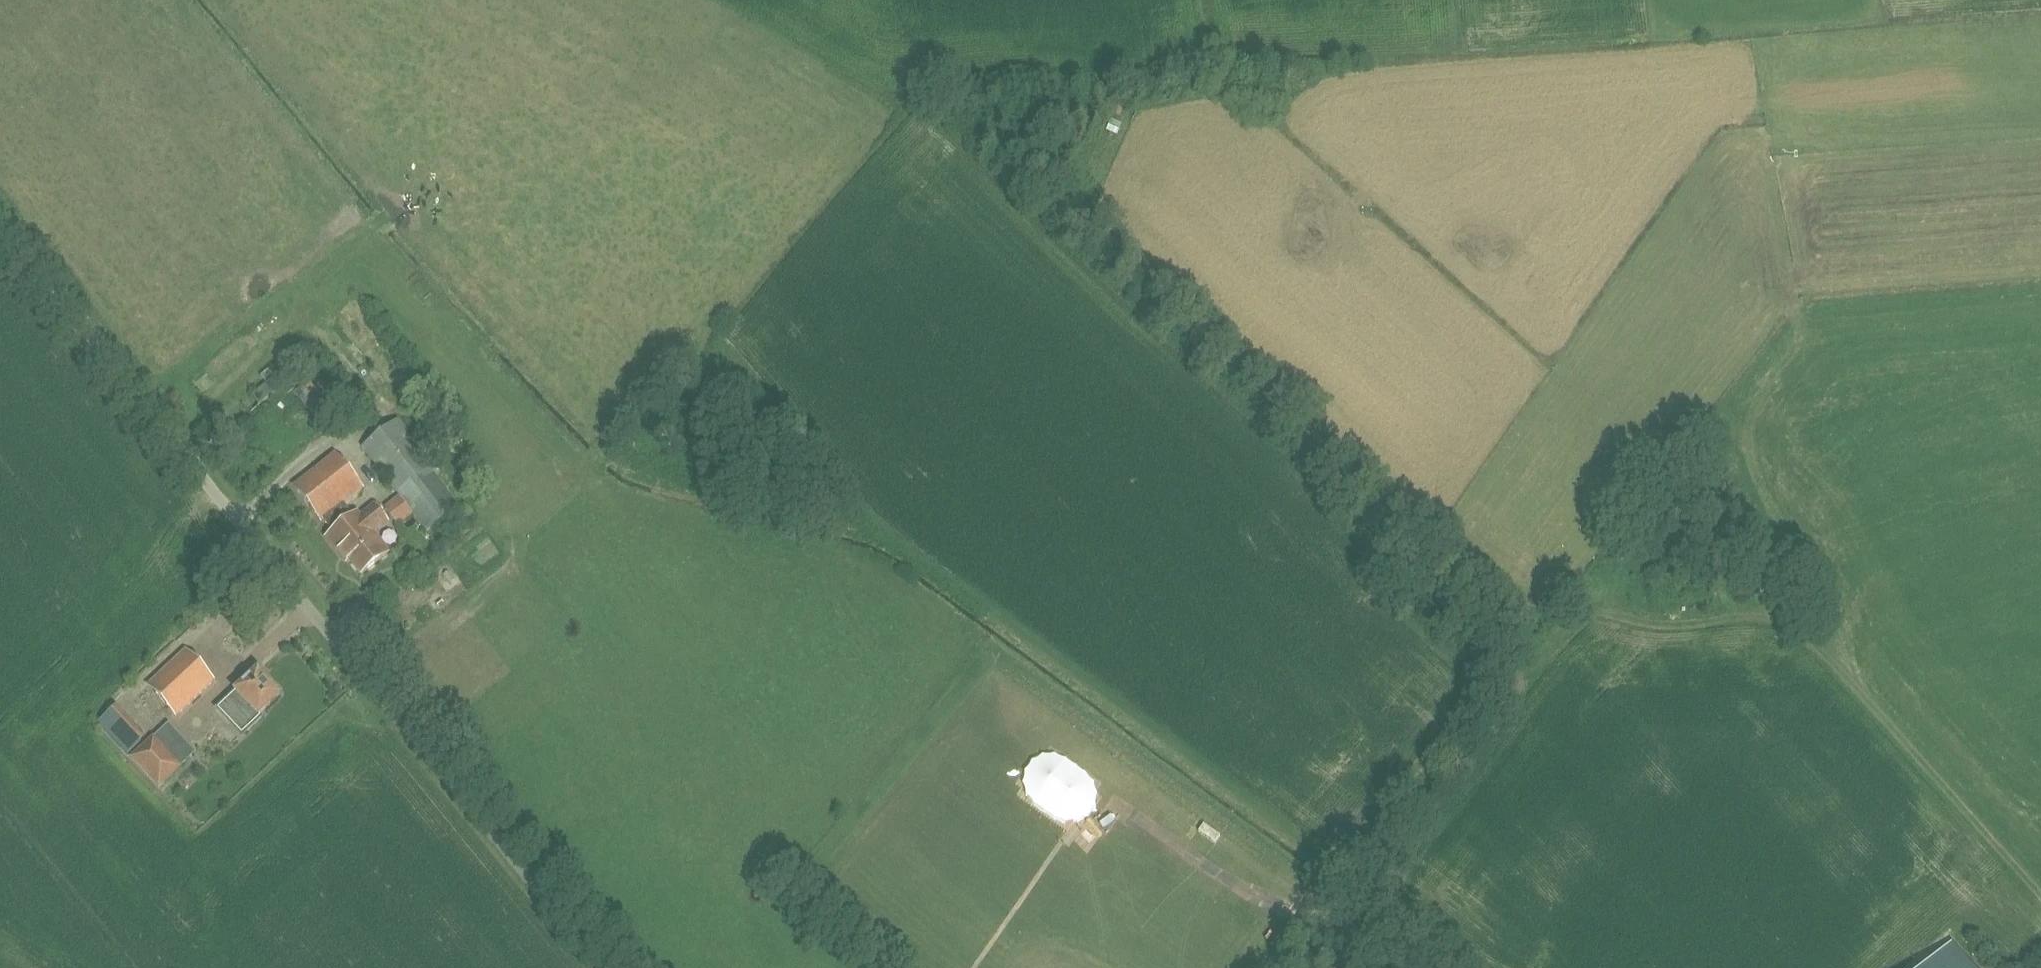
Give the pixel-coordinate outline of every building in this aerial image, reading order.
[(321,430),(354,405),(327,370),(294,395),(321,430)] [(427,532),(459,508),(430,470),(433,467),(398,421),(363,448),(427,532)] [(344,504),(363,489),(336,455),(295,487),(322,522),(323,521),(333,533),(327,538),(340,554),(343,551),(362,575),(388,553),(372,533),(387,522),(375,507),(361,518),(357,514),(354,517),(344,504)] [(1746,551),(1756,563),(1766,556),(1756,543),(1746,551)] [(177,716),(214,681),(185,651),(149,685),(177,716)] [(216,710),(230,724),(236,719),(248,732),(262,719),(259,715),(279,695),(277,693),(278,688),(273,684),(269,684),(257,671),(216,710)] [(182,767),(154,736),(153,735),(129,757),(158,789),(182,767)] [(1951,948),(1930,967),(1970,967),(1951,948)]
